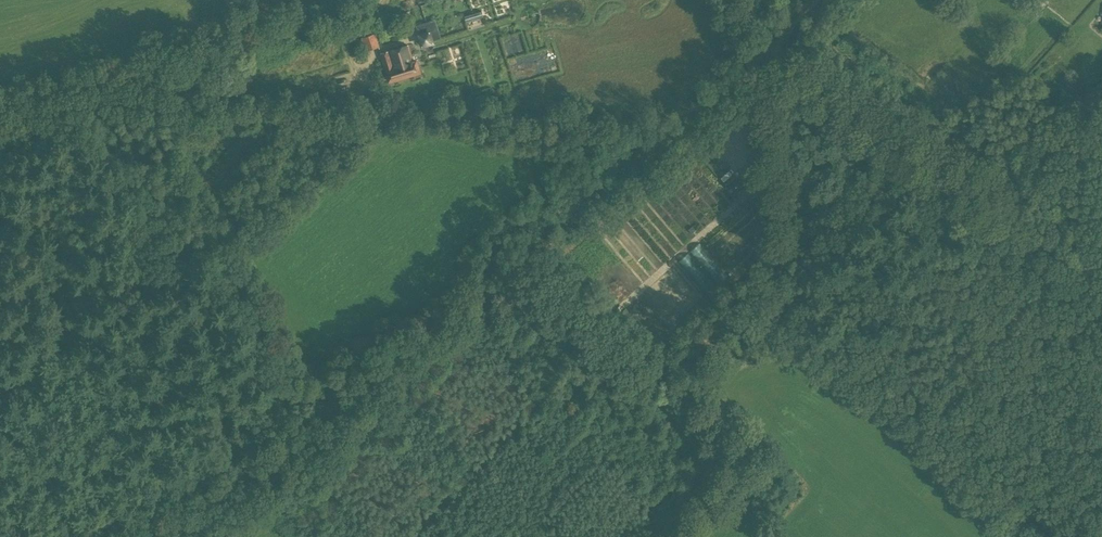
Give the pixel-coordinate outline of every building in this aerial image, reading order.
[(483,17),(481,10),(464,16),(466,22),(483,17)] [(429,22),(417,26),(423,44),(435,40),(429,22)] [(365,51),(379,47),(375,33),(361,37),(365,51)] [(412,61),(407,45),(380,53),(387,81),(418,72),(415,61),(412,61)] [(706,288),(722,272),(696,246),(689,252),(688,252),(679,261),(706,288)]
